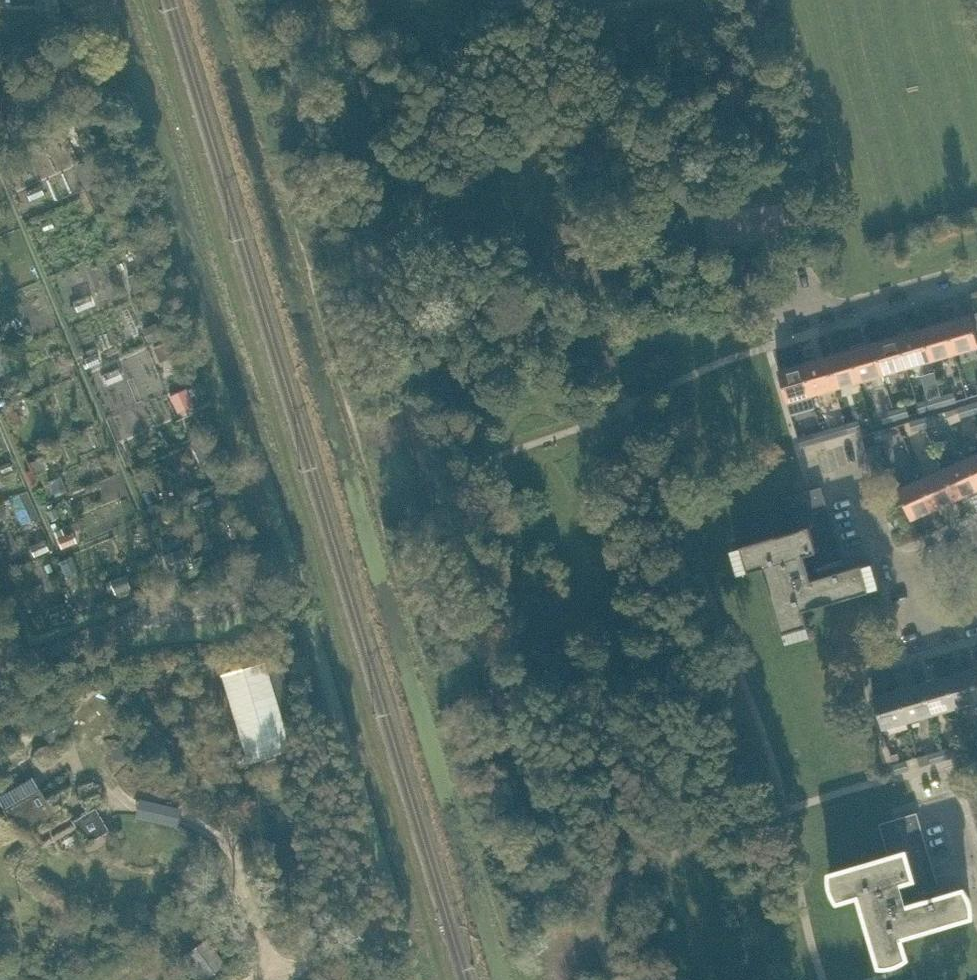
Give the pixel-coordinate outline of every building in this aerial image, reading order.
[(28,180),(34,191),(50,183),(44,172),(28,180)] [(91,345),(116,431),(162,418),(166,431),(183,426),(162,355),(176,351),(164,312),(147,317),(155,346),(136,352),(142,373),(129,377),(123,355),(107,360),(101,342),(91,345)] [(976,346),(976,335),(971,314),(946,321),(956,353),(976,346)] [(932,359),(956,353),(946,321),(923,328),(932,359)] [(908,366),(932,359),(923,328),(899,335),(908,366)] [(884,373),(908,366),(899,335),(875,341),(884,373)] [(860,380),(884,373),(875,341),(851,348),(860,380)] [(837,387),(860,380),(851,348),(827,355),(837,387)] [(813,394),(837,387),(827,355),(804,362),(813,394)] [(815,402),(813,394),(804,362),(779,369),(790,408),(815,402)] [(976,395),(976,385),(966,388),(969,397),(976,395)] [(942,395),(945,404),(958,401),(955,391),(942,395)] [(932,408),(945,404),(942,395),(929,399),(932,408)] [(961,416),(974,412),(971,403),(958,407),(961,416)] [(895,409),(897,418),(910,415),(907,405),(895,409)] [(884,422),(897,418),(895,409),(881,413),(884,422)] [(923,417),(926,426),(939,422),(936,413),(923,417)] [(913,430),(926,426),(923,417),(910,421),(913,430)] [(32,419),(19,422),(22,434),(35,431),(32,419)] [(847,423),(850,432),(862,428),(860,419),(847,423)] [(828,439),(850,432),(847,423),(825,429),(828,439)] [(209,426),(195,428),(199,448),(212,445),(209,426)] [(877,440),(890,437),(888,427),(875,431),(877,440)] [(801,446),(828,439),(825,429),(799,437),(801,446)] [(47,448),(33,451),(36,463),(50,459),(47,448)] [(967,457),(976,479),(976,453),(967,457)] [(976,489),(976,479),(967,457),(945,467),(958,498),(976,489)] [(935,508),(958,498),(945,467),(922,478),(935,508)] [(912,518),(935,508),(922,478),(899,488),(912,518)] [(847,569),(826,499),(826,498),(789,509),(795,530),(743,545),(743,546),(738,548),(745,571),(750,569),(750,570),(766,565),(785,630),(787,635),(810,629),(809,623),(805,608),(870,589),(870,588),(875,587),(869,563),(863,565),(863,564),(847,569)] [(249,759),(288,748),(263,662),(224,673),(249,759)] [(976,700),(976,692),(970,668),(946,675),(955,707),(976,700)] [(932,714),(955,707),(946,675),(922,682),(932,714)] [(908,721),(932,714),(922,682),(899,689),(908,721)] [(883,728),(908,721),(899,689),(874,696),(883,728)] [(51,715),(40,723),(49,738),(61,731),(51,715)] [(945,759),(958,755),(955,746),(942,749),(945,759)] [(932,762),(945,759),(942,749),(929,753),(932,762)] [(896,773),(910,769),(907,759),(894,763),(896,773)] [(49,802),(40,787),(5,809),(29,853),(77,827),(85,843),(108,830),(95,807),(88,810),(76,791),(60,802),(58,797),(49,802)] [(135,813),(176,823),(179,815),(181,804),(140,794),(137,804),(135,813)] [(943,895),(922,825),(922,824),(884,835),(890,856),(839,871),(839,872),(833,873),(840,897),(846,895),(846,896),(861,891),(881,957),(881,956),(883,962),(906,955),(903,943),(900,934),(966,915),(966,914),(971,912),(964,889),(959,891),(958,890),(943,895)] [(226,958),(208,934),(181,954),(199,978),(226,958)]
